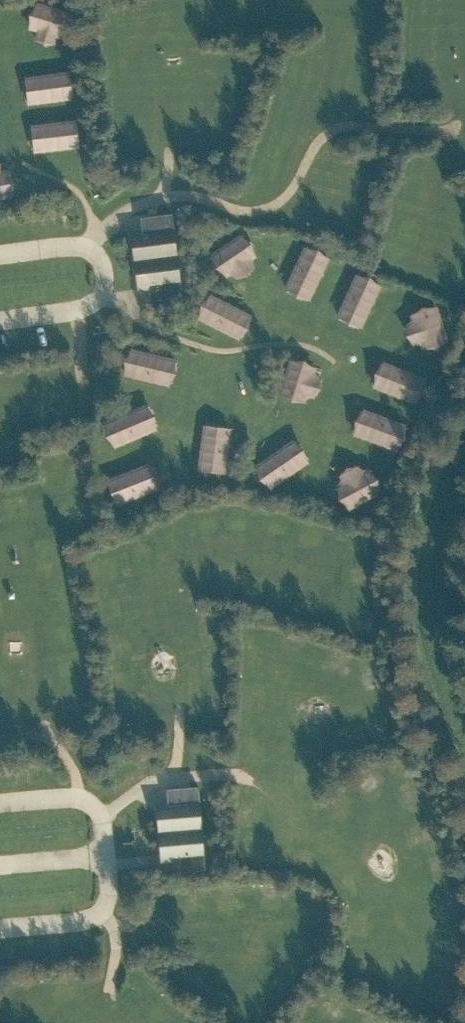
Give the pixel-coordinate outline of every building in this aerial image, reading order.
[(36,25),(6,32),(18,81),(48,74),(36,25)] [(0,147),(0,176),(15,197),(37,180),(8,141),(0,147)] [(268,258),(248,277),(282,312),(302,293),(268,258)] [(138,278),(129,318),(153,316),(156,300),(176,305),(176,313),(195,311),(193,291),(138,278)] [(376,310),(361,310),(361,340),(376,340),(376,347),(399,347),(399,345),(403,345),(403,347),(426,347),(426,340),(441,340),(441,310),(426,310),(426,303),(404,303),(404,305),(399,305),(399,303),(376,303),(376,310)] [(347,386),(338,426),(362,423),(365,408),(385,412),(386,421),(404,418),(402,398),(347,386)] [(208,388),(196,436),(222,442),(234,395),(208,388)] [(277,388),(269,436),(296,441),(300,420),(302,421),(303,409),(301,409),(304,392),(277,388)] [(149,400),(119,400),(119,450),(149,450),(149,400)] [(174,872),(205,869),(199,785),(167,788),(167,799),(156,800),(161,861),(173,860),(174,872)]
